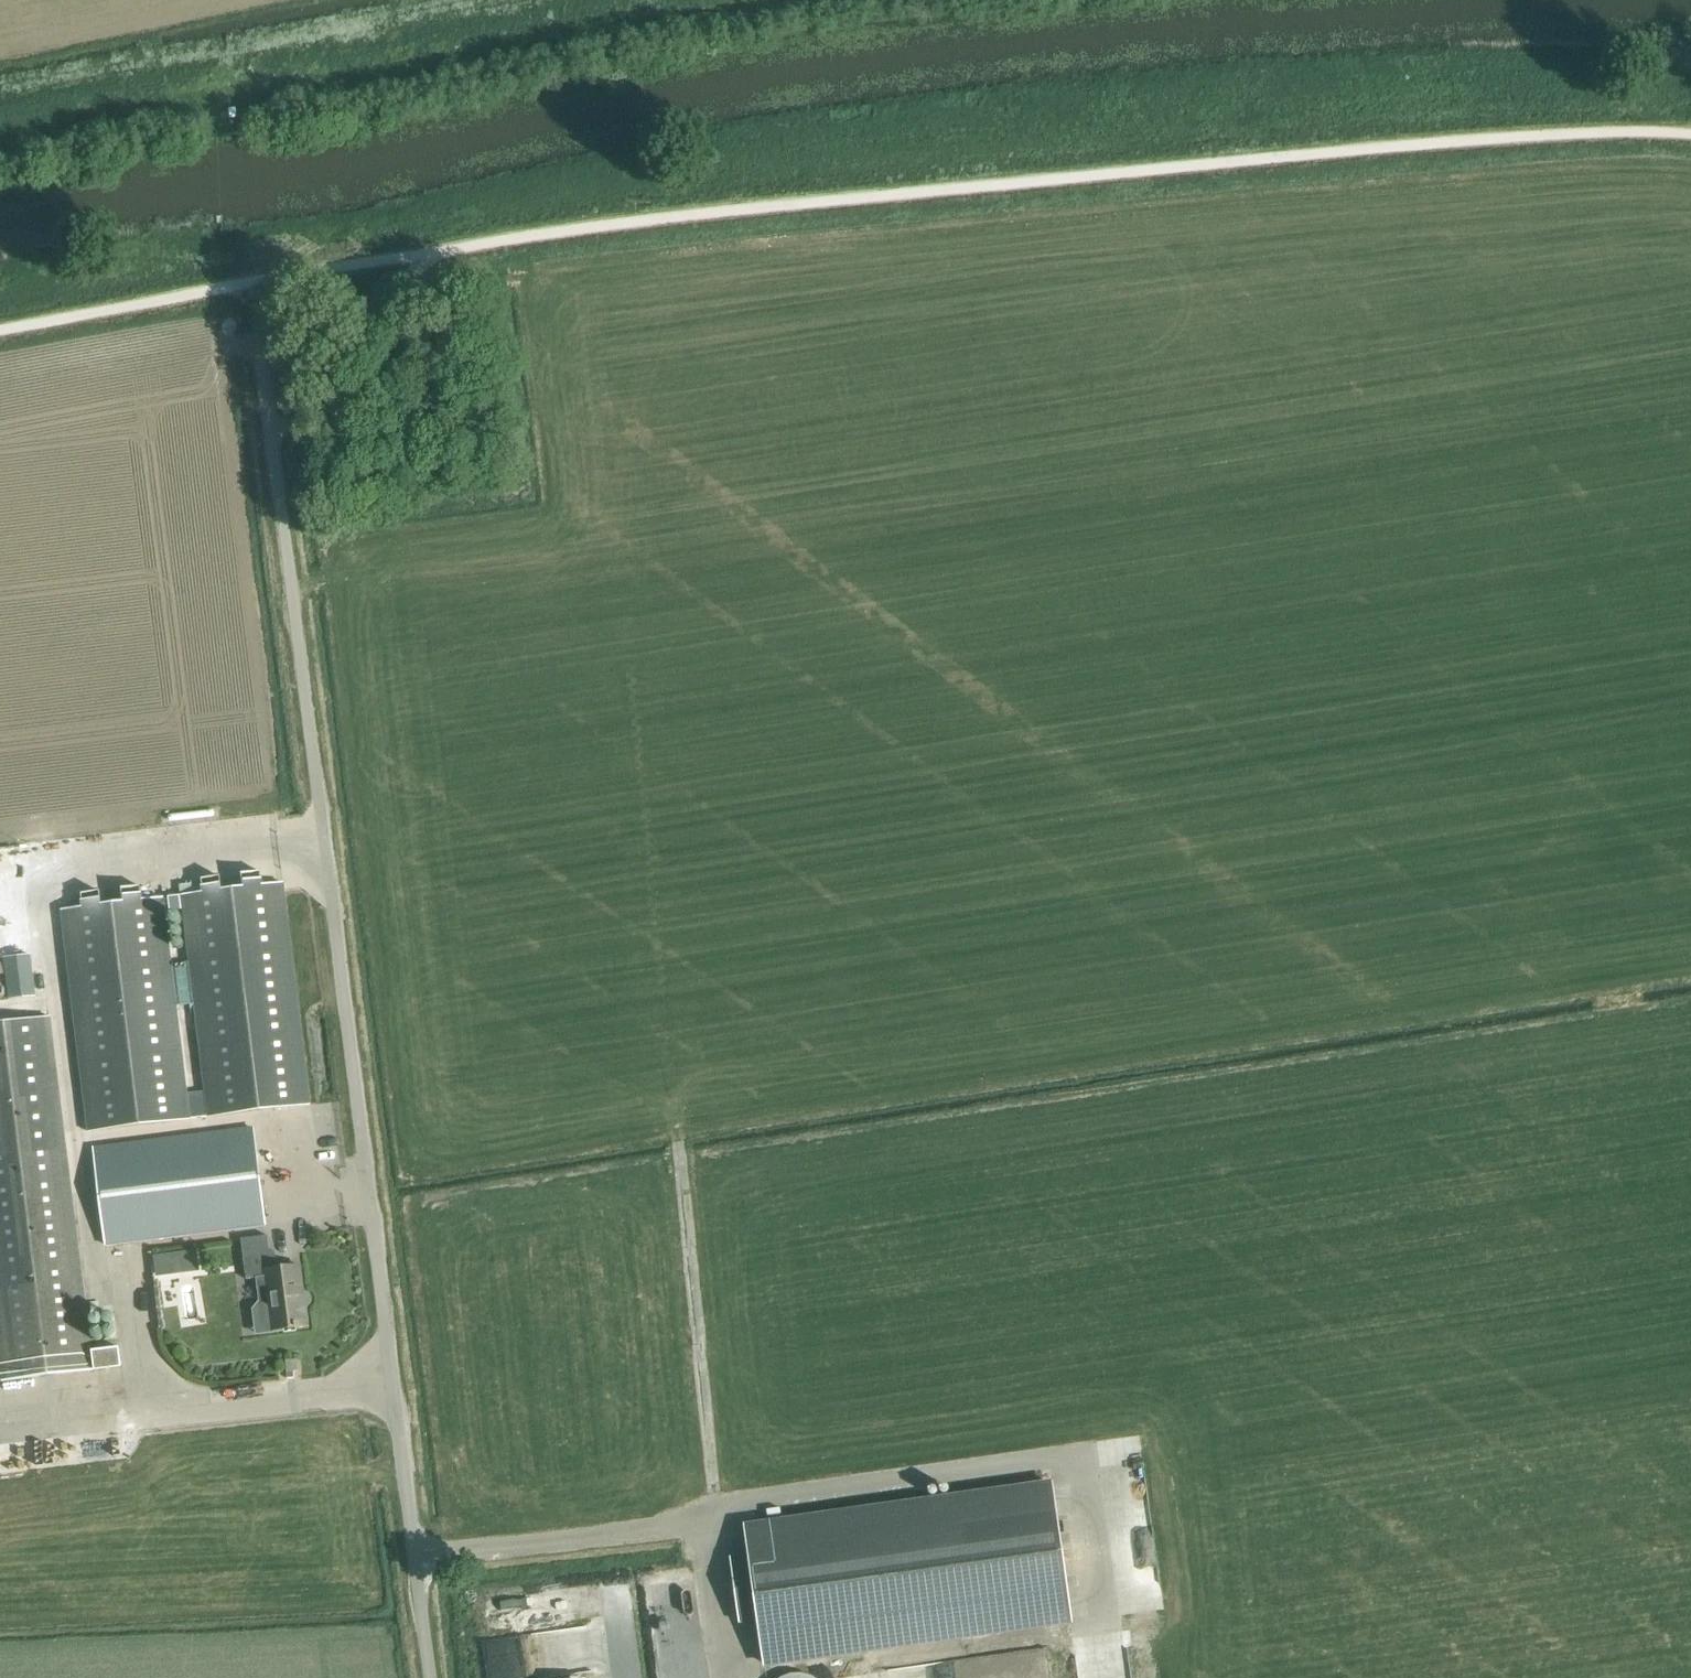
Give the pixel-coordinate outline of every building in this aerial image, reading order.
[(84,908),(62,910),(89,1130),(190,1118),(209,1116),(311,1103),(285,891),(284,883),(263,886),(261,872),(242,874),(244,888),(222,890),(221,877),(202,879),(204,893),(182,895),(206,1091),(187,1093),(163,898),(142,900),(141,887),(122,889),(124,903),(102,905),(100,892),(82,894),(84,908)] [(180,896),(169,897),(170,910),(182,909),(180,896)] [(3,1381),(94,1370),(51,1016),(32,1019),(31,1011),(0,1015),(0,1361),(3,1381)] [(281,1128),(94,1151),(109,1249),(294,1225),(281,1128)] [(269,1305),(273,1331),(308,1326),(300,1266),(272,1269),(268,1235),(242,1239),(247,1279),(256,1278),(259,1303),(264,1306),(269,1305)] [(172,1250),(157,1251),(157,1271),(173,1268),(172,1250)] [(118,1337),(92,1340),(93,1352),(95,1369),(121,1366),(119,1348),(118,1337)] [(298,1359),(287,1360),(288,1376),(294,1376),(294,1370),(299,1370),(298,1359)] [(1053,1484),(747,1528),(752,1567),(733,1569),(739,1608),(753,1606),(761,1670),(772,1670),(771,1662),(1072,1619),(1067,1587),(1079,1586),(1078,1574),(1065,1576),(1061,1545),(1073,1543),(1071,1531),(1060,1532),(1059,1522),(1070,1521),(1069,1513),(1057,1515),(1053,1484)]
